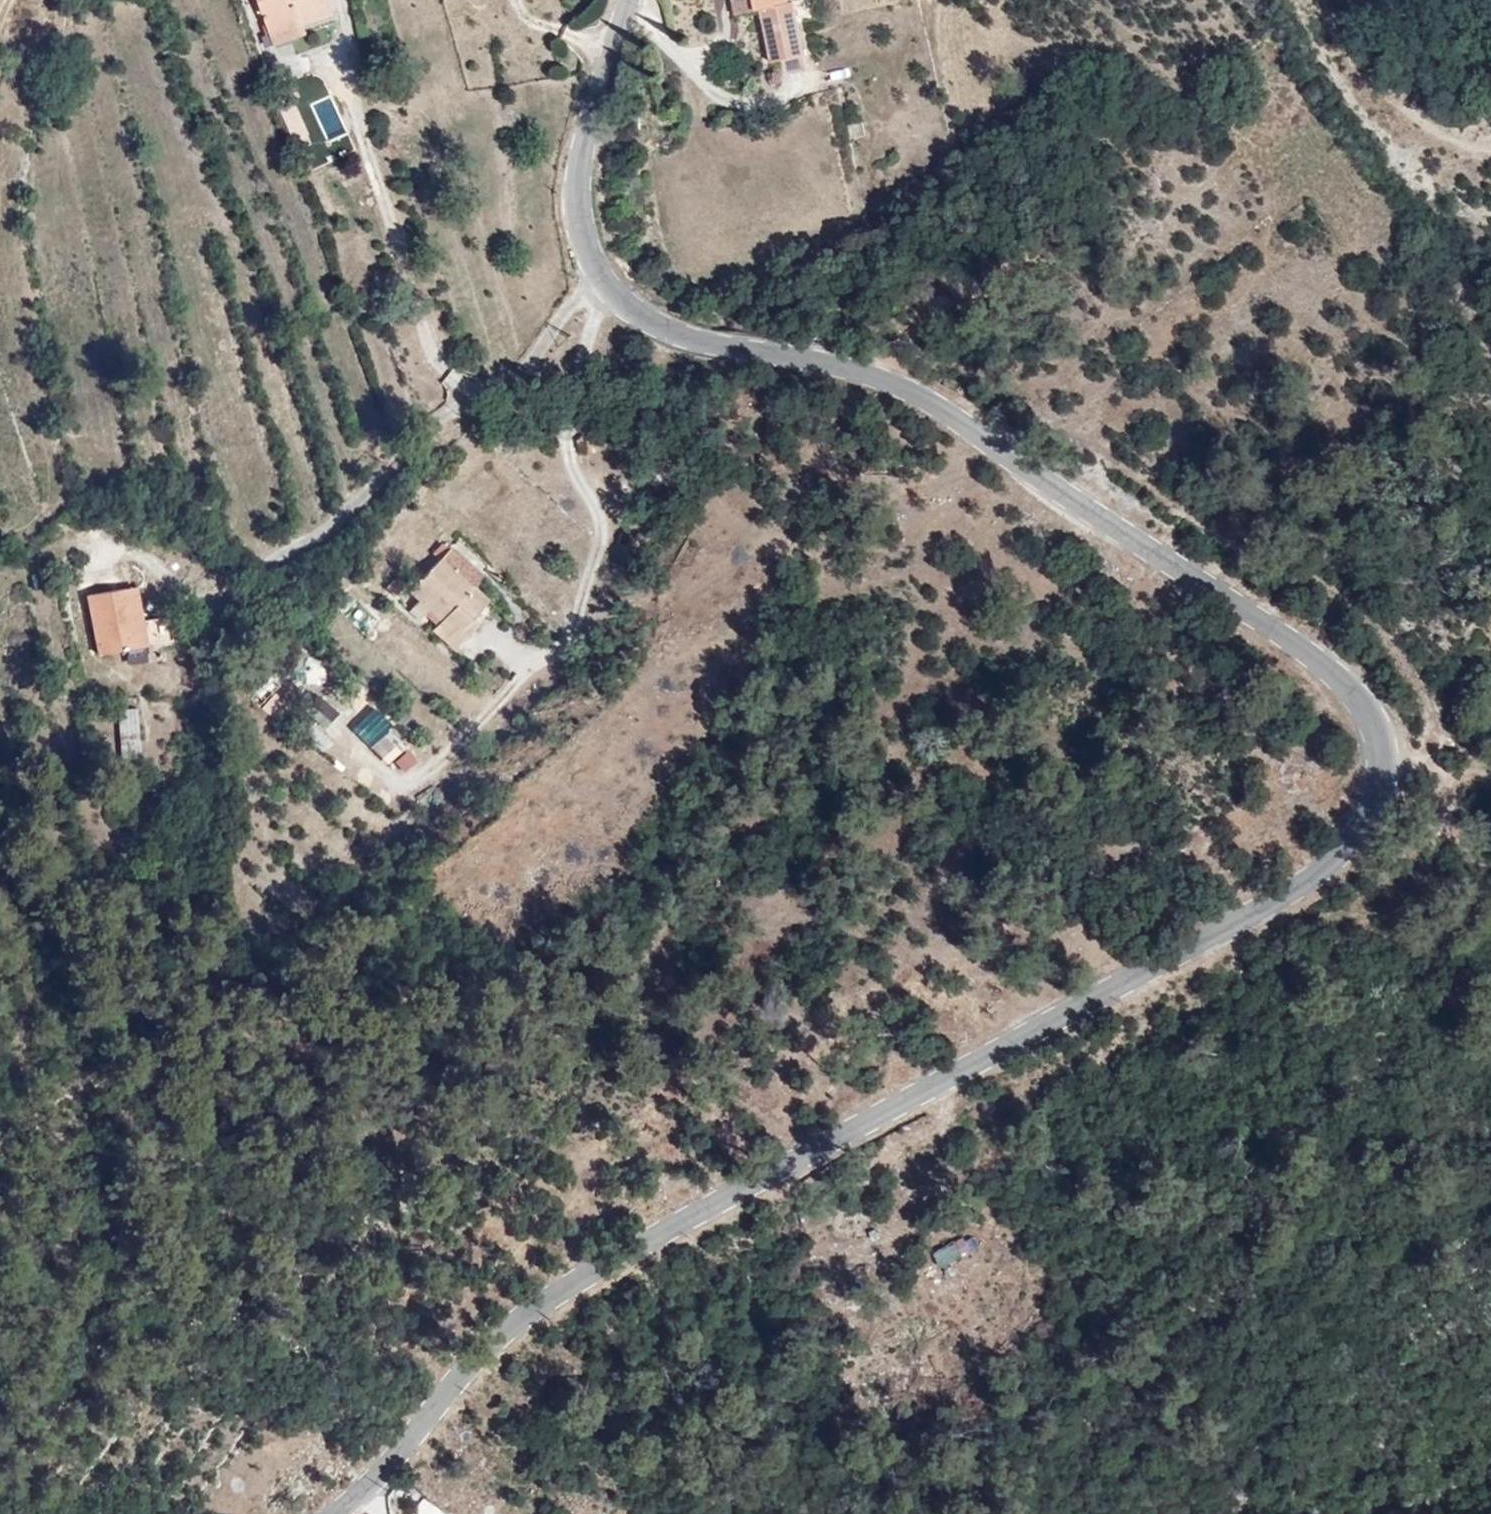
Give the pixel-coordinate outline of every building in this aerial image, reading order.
[(275,38),(308,27),(339,16),(334,0),(262,0),(275,38)] [(750,0),(732,0),(735,13),(752,9),(750,0)] [(770,62),(803,55),(791,2),(786,2),(786,0),(750,0),(752,9),(758,8),(770,62)] [(311,36),(308,27),(275,38),(279,48),(311,36)] [(330,94),(310,103),(325,138),(345,129),(330,94)] [(461,392),(470,376),(452,367),(443,383),(461,392)] [(433,562),(438,567),(470,596),(480,584),(443,550),(433,562)] [(470,596),(438,567),(423,585),(410,598),(420,607),(409,618),(420,627),(430,618),(443,627),(458,642),(471,627),(488,609),(470,596)] [(136,587),(124,590),(130,625),(143,623),(136,587)] [(130,625),(124,590),(87,597),(99,656),(147,647),(143,623),(130,625)] [(143,623),(147,647),(173,642),(170,619),(143,623)] [(458,642),(443,627),(434,638),(457,657),(479,634),(471,627),(458,642)] [(141,755),(140,732),(119,732),(121,756),(141,755)] [(387,735),(373,746),(386,764),(401,753),(387,735)]
